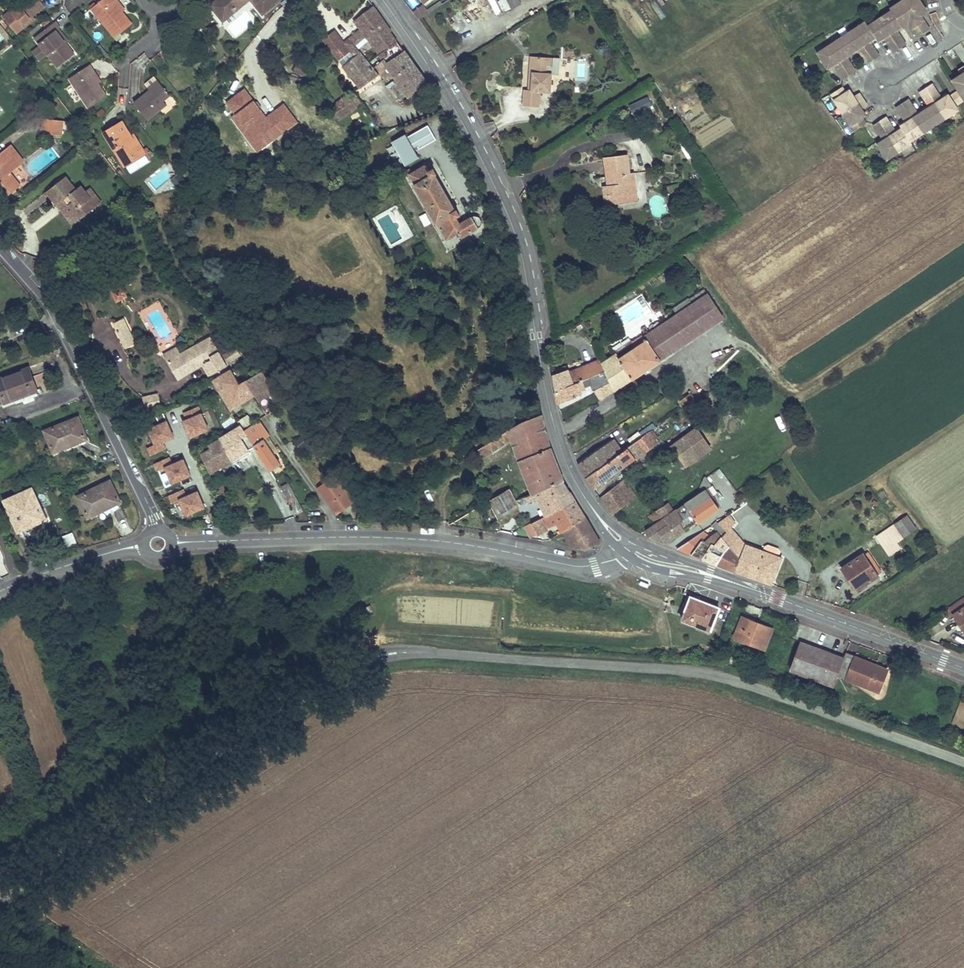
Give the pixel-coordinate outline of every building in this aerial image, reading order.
[(25,28),(22,24),(32,16),(45,6),(41,1),(42,0),(20,0),(8,10),(11,12),(3,18),(17,35),(25,28)] [(116,38),(133,24),(123,12),(126,10),(118,0),(103,0),(92,9),(116,38)] [(234,10),(235,9),(234,7),(228,0),(215,0),(214,1),(218,7),(214,10),(221,19),(234,10)] [(234,7),(235,9),(246,0),(235,0),(234,7)] [(261,14),(280,0),(251,0),(261,14)] [(501,12),(496,0),(488,0),(494,15),(501,12)] [(503,10),(521,4),(520,0),(499,0),(503,10)] [(926,10),(920,0),(904,0),(891,9),(892,11),(869,26),(866,22),(818,53),(828,68),(834,64),(844,79),(857,71),(846,55),(857,48),(868,64),(880,56),(870,40),(875,37),(878,41),(884,37),(894,53),(907,44),(896,29),(907,22),(918,37),(930,29),(920,13),(926,10)] [(218,7),(214,1),(210,5),(214,10),(218,7)] [(424,5),(413,12),(420,20),(429,13),(444,4),(442,1),(427,10),(424,5)] [(342,67),(359,88),(378,74),(368,62),(361,53),(355,46),(366,37),(379,54),(383,59),(409,97),(428,84),(408,56),(397,41),(391,31),(392,30),(374,6),(354,21),(360,30),(344,42),(351,51),(355,57),(342,67)] [(35,20),(32,16),(22,24),(25,28),(35,20)] [(57,68),(75,54),(67,44),(57,32),(60,29),(55,22),(35,38),(57,68)] [(60,29),(57,32),(67,44),(70,42),(60,29)] [(334,30),(322,39),(332,53),(338,60),(351,51),(344,42),(334,30)] [(548,58),(532,56),(530,72),(533,73),(532,90),(529,90),(525,89),(524,106),(539,107),(541,91),(552,93),(553,74),(547,73),(548,58)] [(93,74),(96,72),(91,65),(70,78),(90,108),(108,96),(100,84),(93,74)] [(963,66),(958,69),(962,75),(953,80),(963,98),(963,66)] [(103,83),(96,72),(93,74),(100,84),(103,83)] [(147,95),(146,93),(133,103),(147,120),(166,104),(163,100),(169,95),(153,75),(144,82),(150,90),(152,92),(147,95)] [(910,141),(958,110),(948,95),(942,99),(932,83),(920,92),(930,107),(919,115),(909,99),(896,107),(906,123),(901,126),(902,129),(897,132),(886,116),(874,125),(884,140),(878,144),(888,159),(912,143),(910,141)] [(831,94),(855,131),(867,123),(863,117),(866,115),(862,109),(867,106),(859,93),(854,97),(850,91),(847,93),(843,87),(831,94)] [(337,118),(352,112),(346,96),(331,102),(337,118)] [(633,113),(652,108),(650,97),(631,102),(633,113)] [(43,119),(41,134),(61,136),(62,121),(43,119)] [(124,166),(137,159),(135,156),(143,151),(143,150),(137,140),(134,142),(130,136),(122,122),(104,133),(124,166)] [(415,149),(436,139),(429,124),(406,134),(405,132),(391,138),(403,164),(419,156),(415,149)] [(20,166),(24,162),(11,145),(7,149),(20,166)] [(146,148),(143,150),(143,151),(145,154),(147,157),(152,155),(150,151),(149,152),(146,148)] [(7,149),(0,154),(0,197),(3,201),(20,187),(10,174),(20,166),(7,149)] [(145,154),(143,151),(135,156),(137,159),(145,154)] [(633,196),(630,174),(628,156),(605,158),(608,178),(611,177),(612,185),(609,185),(605,186),(607,204),(619,203),(618,198),(633,196)] [(461,239),(481,228),(482,221),(479,216),(474,215),(460,223),(456,217),(459,215),(456,210),(455,210),(435,175),(436,174),(433,169),(428,172),(425,166),(411,174),(409,170),(405,172),(408,177),(411,175),(416,185),(415,185),(436,223),(437,222),(447,239),(458,233),(461,239)] [(178,172),(170,179),(176,187),(185,180),(178,172)] [(618,198),(619,203),(638,201),(635,174),(630,174),(633,196),(618,198)] [(80,196),(76,190),(66,177),(50,190),(55,196),(52,199),(57,206),(66,199),(70,204),(67,206),(79,221),(93,209),(88,202),(96,196),(90,188),(85,192),(80,196)] [(85,192),(80,186),(76,190),(80,196),(85,192)] [(47,193),(52,199),(55,196),(50,190),(47,193)] [(101,203),(96,196),(88,202),(93,209),(101,203)] [(66,199),(57,206),(73,225),(79,221),(67,206),(70,204),(66,199)] [(391,214),(380,219),(383,225),(393,219),(391,214)] [(112,292),(117,301),(127,297),(122,287),(112,292)] [(709,294),(646,337),(662,361),(725,319),(709,294)] [(135,340),(125,324),(116,329),(125,345),(135,340)] [(601,401),(662,361),(646,337),(645,336),(640,339),(643,343),(637,347),(621,358),(619,355),(603,365),(606,372),(610,382),(595,391),(596,393),(601,401)] [(182,354),(168,361),(178,379),(205,364),(211,375),(226,367),(210,338),(182,354)] [(643,343),(640,339),(634,343),(637,347),(643,343)] [(232,359),(241,354),(236,345),(227,351),(232,359)] [(182,354),(177,346),(163,353),(168,361),(182,354)] [(570,375),(555,380),(557,392),(582,382),(590,378),(606,372),(603,365),(601,362),(571,378),(570,375)] [(0,379),(0,392),(3,402),(36,391),(29,369),(0,379)] [(554,376),(555,380),(570,375),(569,371),(554,376)] [(258,403),(275,393),(271,387),(262,372),(246,382),(254,396),(254,397),(258,403)] [(606,372),(590,378),(592,385),(595,391),(610,382),(606,372)] [(232,391),(240,386),(233,373),(215,383),(221,392),(228,405),(237,399),(232,391)] [(667,376),(660,381),(665,387),(672,382),(667,376)] [(590,378),(582,382),(584,389),(592,385),(590,378)] [(246,382),(240,386),(232,391),(237,399),(228,405),(231,409),(231,410),(240,405),(246,401),(250,399),(254,396),(246,382)] [(582,382),(557,392),(559,405),(582,394),(581,390),(584,389),(582,382)] [(215,395),(221,392),(215,383),(210,385),(215,395)] [(158,393),(143,396),(146,410),(161,406),(158,393)] [(700,405),(691,393),(687,396),(697,408),(700,405)] [(690,414),(697,408),(687,396),(680,402),(690,414)] [(286,416),(292,412),(285,401),(276,406),(284,418),(286,416)] [(209,430),(199,407),(184,413),(187,420),(183,422),(190,438),(209,430)] [(174,437),(163,412),(156,416),(159,424),(149,429),(155,444),(148,448),(151,455),(165,449),(162,442),(174,437)] [(253,425),(248,416),(239,422),(240,425),(242,427),(244,431),(253,425)] [(533,494),(564,482),(550,448),(542,416),(509,431),(488,445),(492,452),(511,441),(533,494)] [(79,418),(44,430),(52,452),(87,439),(79,418)] [(259,422),(253,425),(244,431),(255,448),(272,472),(281,465),(265,440),(269,437),(259,422)] [(307,432),(301,424),(295,428),(301,436),(307,432)] [(244,431),(242,427),(220,440),(232,461),(234,465),(243,459),(241,456),(248,451),(255,448),(244,431)] [(711,449),(696,428),(695,428),(671,446),(686,467),(711,449)] [(652,430),(649,433),(655,440),(658,438),(652,430)] [(657,443),(655,440),(649,433),(642,438),(650,448),(657,443)] [(650,448),(642,438),(628,448),(637,459),(650,448)] [(620,454),(624,451),(616,439),(611,442),(620,454)] [(232,461),(220,440),(208,446),(210,450),(201,455),(210,474),(232,461)] [(620,454),(611,442),(579,464),(586,478),(620,454)] [(483,458),(492,452),(488,445),(479,451),(483,458)] [(624,451),(620,454),(586,478),(595,490),(623,469),(637,459),(628,448),(624,451)] [(172,483),(190,475),(184,460),(172,465),(169,457),(154,463),(158,471),(166,468),(172,483)] [(336,515),(355,502),(337,477),(319,490),(336,515)] [(707,489),(712,485),(707,478),(707,477),(705,478),(703,483),(707,489)] [(110,481),(78,497),(88,518),(120,502),(110,481)] [(577,501),(564,482),(533,494),(517,501),(519,505),(519,506),(523,504),(524,506),(538,499),(546,516),(546,517),(552,514),(577,501)] [(294,493),(289,485),(288,484),(281,488),(296,515),(303,511),(294,493)] [(220,500),(228,497),(222,485),(215,488),(220,500)] [(628,502),(623,494),(617,486),(600,498),(611,514),(613,513),(628,502)] [(186,515),(205,507),(198,492),(186,497),(183,489),(168,496),(172,503),(180,500),(186,515)] [(636,497),(630,489),(623,494),(628,502),(636,497)] [(45,519),(32,490),(6,501),(19,531),(45,519)] [(499,517),(519,505),(517,501),(510,490),(490,502),(499,517)] [(698,496),(686,504),(697,522),(698,523),(720,509),(712,497),(711,498),(706,491),(698,496)] [(231,496),(228,497),(220,500),(226,513),(236,509),(231,496)] [(587,519),(577,501),(552,514),(558,524),(563,533),(564,532),(587,519)] [(686,504),(674,512),(665,518),(664,519),(668,524),(658,531),(666,543),(697,522),(686,504)] [(671,507),(662,513),(665,518),(674,512),(671,507)] [(236,509),(226,513),(232,524),(242,524),(236,509)] [(651,517),(656,524),(664,519),(665,518),(662,513),(660,511),(651,517)] [(546,517),(551,528),(558,524),(552,514),(546,517)] [(741,559),(736,572),(772,585),(782,558),(745,545),(731,528),(736,524),(730,515),(719,523),(727,532),(723,537),(722,538),(729,545),(741,559)] [(546,517),(546,516),(531,525),(537,535),(551,528),(546,517)] [(907,516),(894,525),(903,537),(904,538),(917,529),(907,516)] [(600,543),(587,519),(564,532),(563,533),(571,547),(586,549),(600,543)] [(664,519),(656,524),(646,531),(651,538),(664,545),(666,543),(658,531),(668,524),(664,519)] [(718,531),(723,537),(727,532),(719,523),(713,527),(716,530),(718,531)] [(903,537),(894,525),(887,529),(896,542),(903,537)] [(896,542),(887,529),(877,537),(890,556),(901,549),(896,542)] [(797,549),(817,536),(814,531),(811,533),(809,530),(792,542),(797,549)] [(692,555),(704,560),(712,545),(715,546),(722,538),(723,537),(718,531),(716,533),(714,535),(712,536),(711,537),(705,542),(703,541),(692,555)] [(677,550),(692,555),(703,541),(705,542),(711,537),(704,532),(677,550)] [(717,565),(729,545),(722,538),(715,546),(712,545),(704,560),(717,565)] [(736,572),(741,559),(729,545),(717,565),(736,572)] [(857,590),(878,576),(863,555),(842,569),(857,590)] [(950,608),(963,629),(963,598),(950,608)] [(697,603),(689,600),(681,620),(709,632),(719,608),(698,599),(697,603)] [(751,623),(740,619),(733,637),(763,649),(772,628),(752,621),(751,623)] [(844,654),(843,658),(801,642),(790,670),(833,686),(837,675),(879,690),(886,670),(844,654)]
